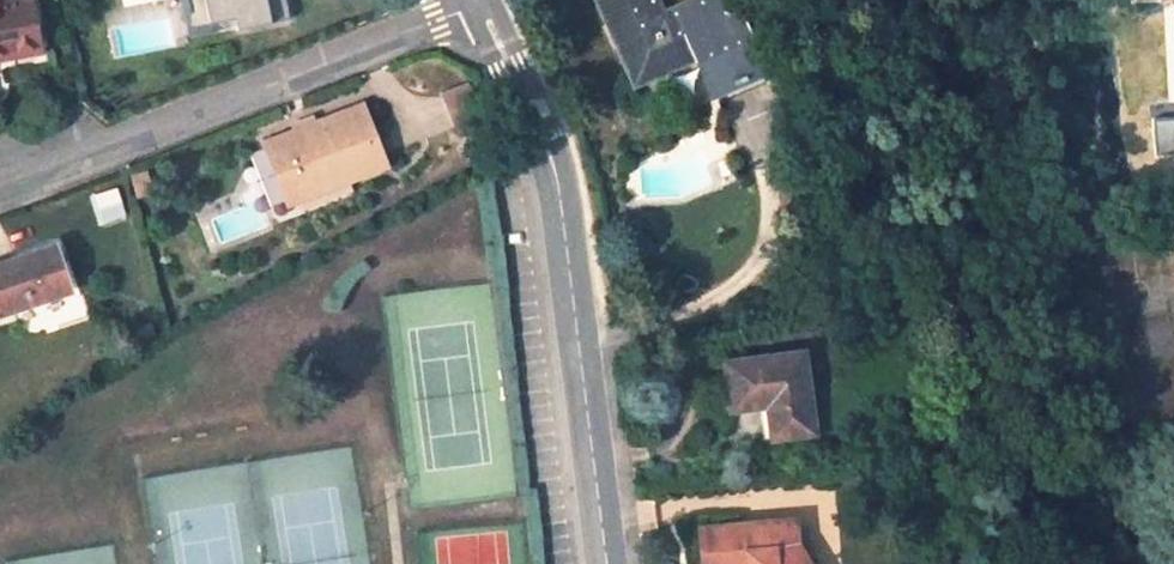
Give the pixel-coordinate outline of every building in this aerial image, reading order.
[(40,51),(30,0),(9,0),(0,2),(0,59),(40,51)] [(658,0),(600,0),(635,81),(699,55),(716,92),(763,72),(731,0),(689,0),(663,10),(658,0)] [(266,146),(287,202),(387,163),(365,108),(317,125),(315,120),(295,128),(297,134),(266,146)] [(0,271),(0,309),(66,287),(54,253),(0,271)] [(769,405),(773,438),(812,433),(802,353),(726,364),(732,410),(769,405)] [(794,520),(700,528),(702,563),(807,563),(796,544),(794,520)]
